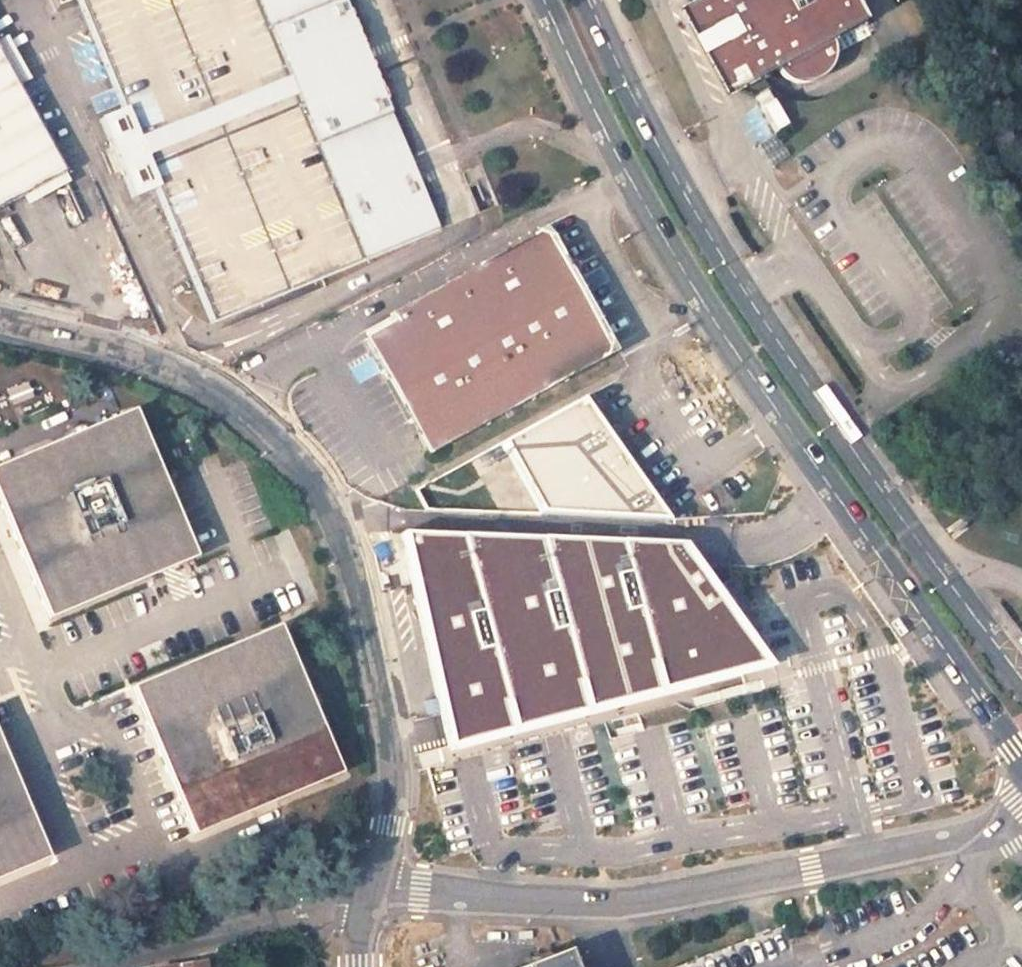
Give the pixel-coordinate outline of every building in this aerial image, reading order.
[(118,106),(111,109),(115,118),(112,119),(109,112),(97,117),(108,143),(116,140),(129,174),(122,177),(130,196),(132,195),(129,187),(143,182),(146,189),(153,185),(209,322),(441,228),(348,0),(75,0),(118,106)] [(838,69),(840,65),(841,61),(841,53),(838,45),(837,44),(873,24),(860,0),(719,0),(688,18),(736,102),(792,70),(795,74),(802,79),(810,83),(814,83),(818,83),(826,80),(829,79),(833,76),(838,69)] [(64,173),(0,56),(0,207),(64,173)] [(749,113),(736,121),(753,146),(785,124),(769,100),(749,113)] [(394,322),(456,438),(611,353),(573,281),(555,277),(560,258),(543,228),(389,314),(394,322)] [(573,281),(577,263),(560,258),(555,277),(573,281)] [(364,339),(427,454),(456,438),(394,322),(364,339)] [(583,398),(500,443),(539,515),(669,521),(583,398)] [(0,464),(0,510),(46,618),(195,554),(132,407),(0,464)] [(786,678),(696,554),(414,540),(466,762),(786,678)] [(279,622),(131,685),(195,833),(343,770),(279,622)] [(50,857),(0,741),(0,878),(50,857)] [(523,966),(576,966),(570,949),(523,966)]
